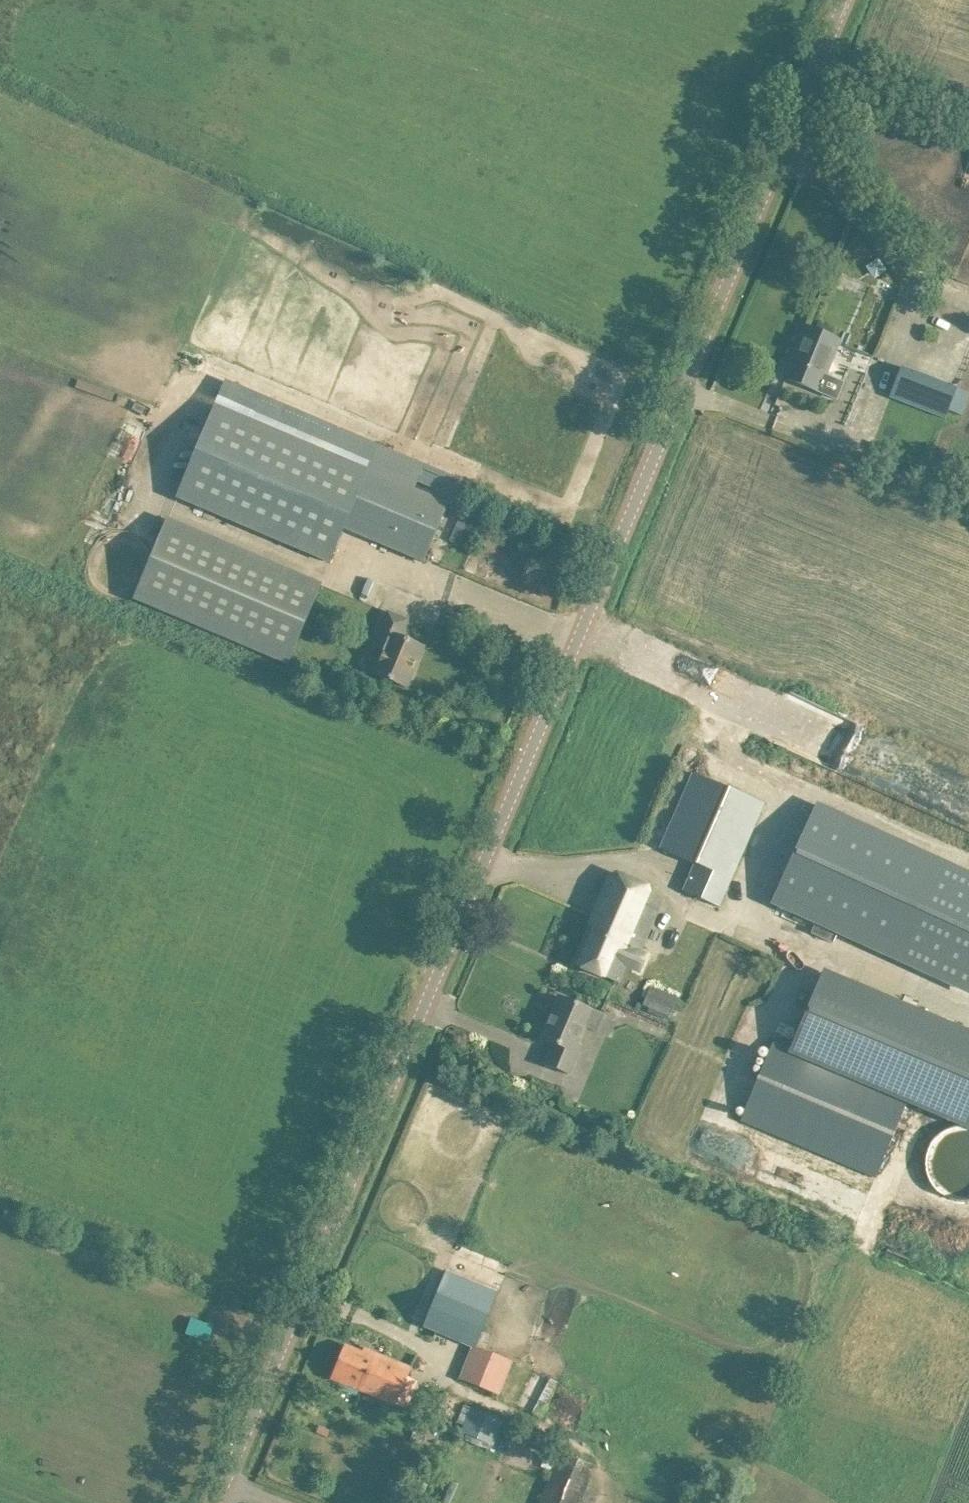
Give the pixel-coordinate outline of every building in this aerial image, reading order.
[(879,257),(867,265),(875,277),(887,269),(879,257)] [(806,326),(785,377),(817,391),(838,339),(806,326)] [(889,394),(944,416),(947,409),(955,387),(956,385),(901,363),(889,394)] [(955,387),(947,409),(961,414),(968,393),(955,387)] [(447,502),(215,405),(177,497),(329,562),(343,528),(423,561),(447,502)] [(320,584),(168,519),(134,599),(286,663),(320,584)] [(388,639),(373,673),(406,686),(423,646),(400,636),(407,620),(388,612),(378,635),(388,639)] [(313,631),(310,634),(311,639),(314,642),(318,642),(321,638),(321,634),(318,631),(313,631)] [(695,862),(683,891),(717,907),(762,803),(693,773),(661,848),(695,862)] [(773,900),(968,990),(968,875),(816,805),(773,900)] [(574,964),(592,972),(618,983),(632,950),(639,953),(663,897),(612,875),(574,964)] [(823,973),(807,1011),(794,1045),(777,1038),(743,1120),(878,1176),(911,1095),(968,1119),(968,1033),(823,973)] [(672,1014),(680,994),(650,982),(642,1002),(672,1014)] [(554,1044),(546,1064),(568,1073),(582,1042),(579,1041),(587,1025),(597,1030),(603,1015),(560,996),(542,1038),(554,1044)] [(956,1200),(959,1200),(962,1200),(966,1200),(968,1200),(968,1127),(968,1126),(966,1126),(962,1126),(959,1126),(956,1126),(953,1127),(950,1128),(947,1129),(944,1131),(941,1133),(939,1135),(936,1137),(934,1139),(932,1142),(930,1144),(929,1147),(928,1150),(927,1153),(926,1157),(925,1160),(925,1163),(925,1166),(926,1169),(927,1173),(928,1176),(929,1179),(930,1181),(932,1184),(934,1187),(936,1189),(939,1191),(941,1193),(944,1195),(947,1197),(950,1198),(953,1199),(956,1200)] [(458,1377),(498,1395),(511,1358),(476,1344),(496,1294),(445,1272),(423,1325),(472,1346),(458,1377)] [(331,1378),(396,1405),(411,1367),(364,1348),(362,1352),(345,1345),(331,1378)] [(490,1445),(501,1419),(472,1407),(461,1433),(490,1445)] [(594,1465),(561,1451),(539,1502),(578,1502),(594,1465)]
